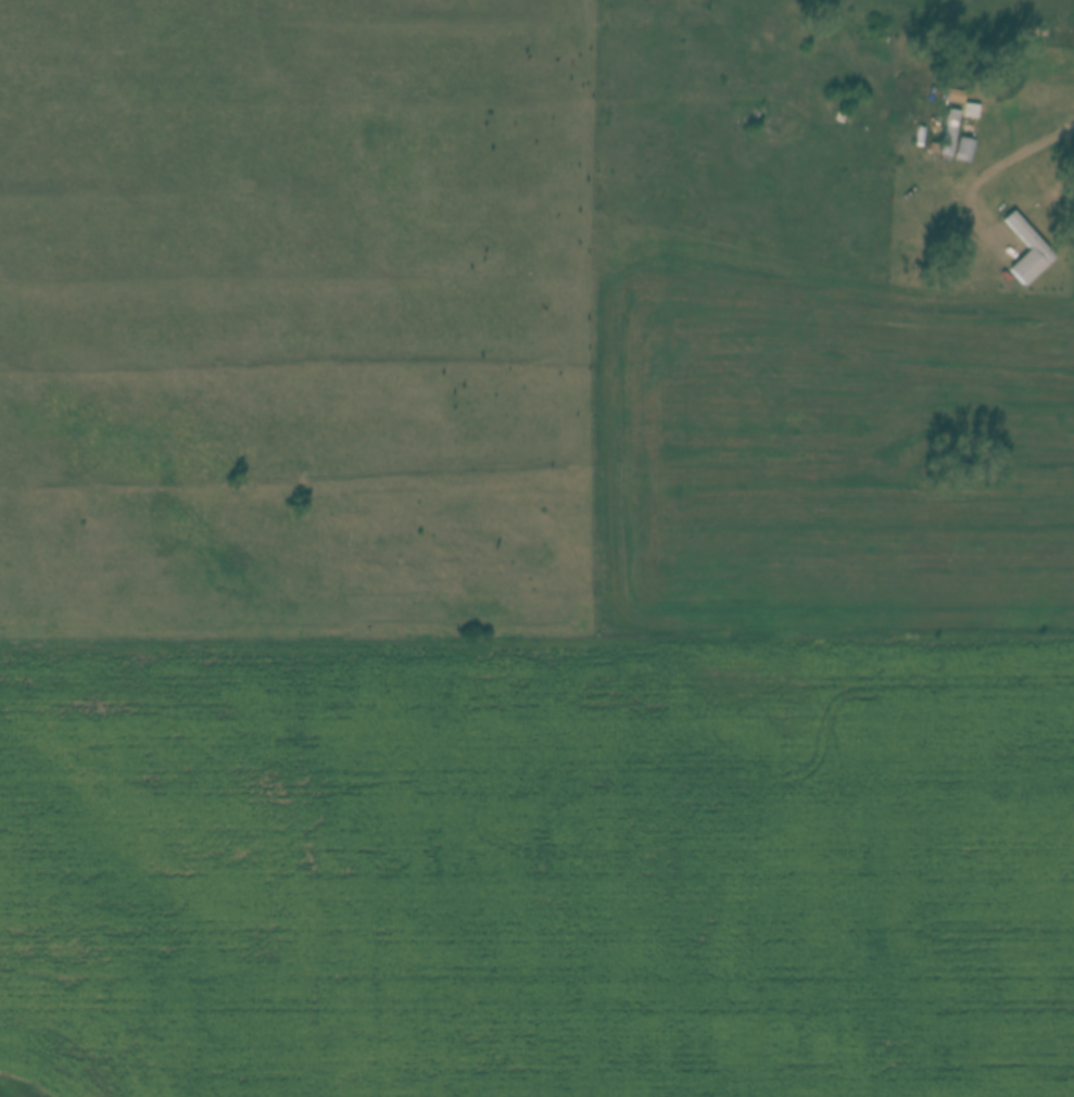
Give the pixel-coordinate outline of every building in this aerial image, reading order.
[(949,88),(964,91),(962,103),(947,101),(949,88)] [(976,118),(962,116),(964,102),(980,104),(976,118)] [(949,108),(960,110),(950,156),(940,155),(949,108)] [(953,157),(958,136),(971,138),(966,160),(953,157)] [(938,143),(936,154),(927,152),(930,142),(938,143)] [(1012,210),(1054,256),(1023,285),(1007,267),(1028,249),(1001,219),(1012,210)]
